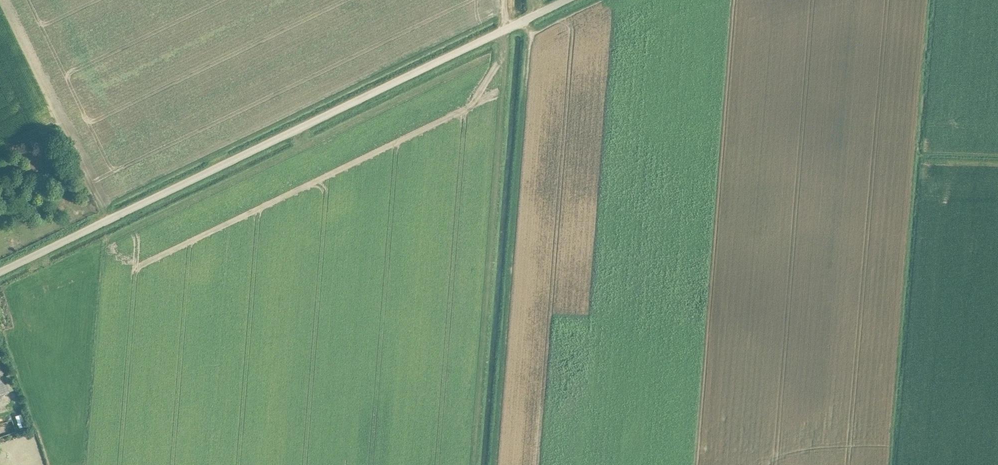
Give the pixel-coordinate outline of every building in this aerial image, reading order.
[(0,366),(0,394),(9,391),(0,366)]
